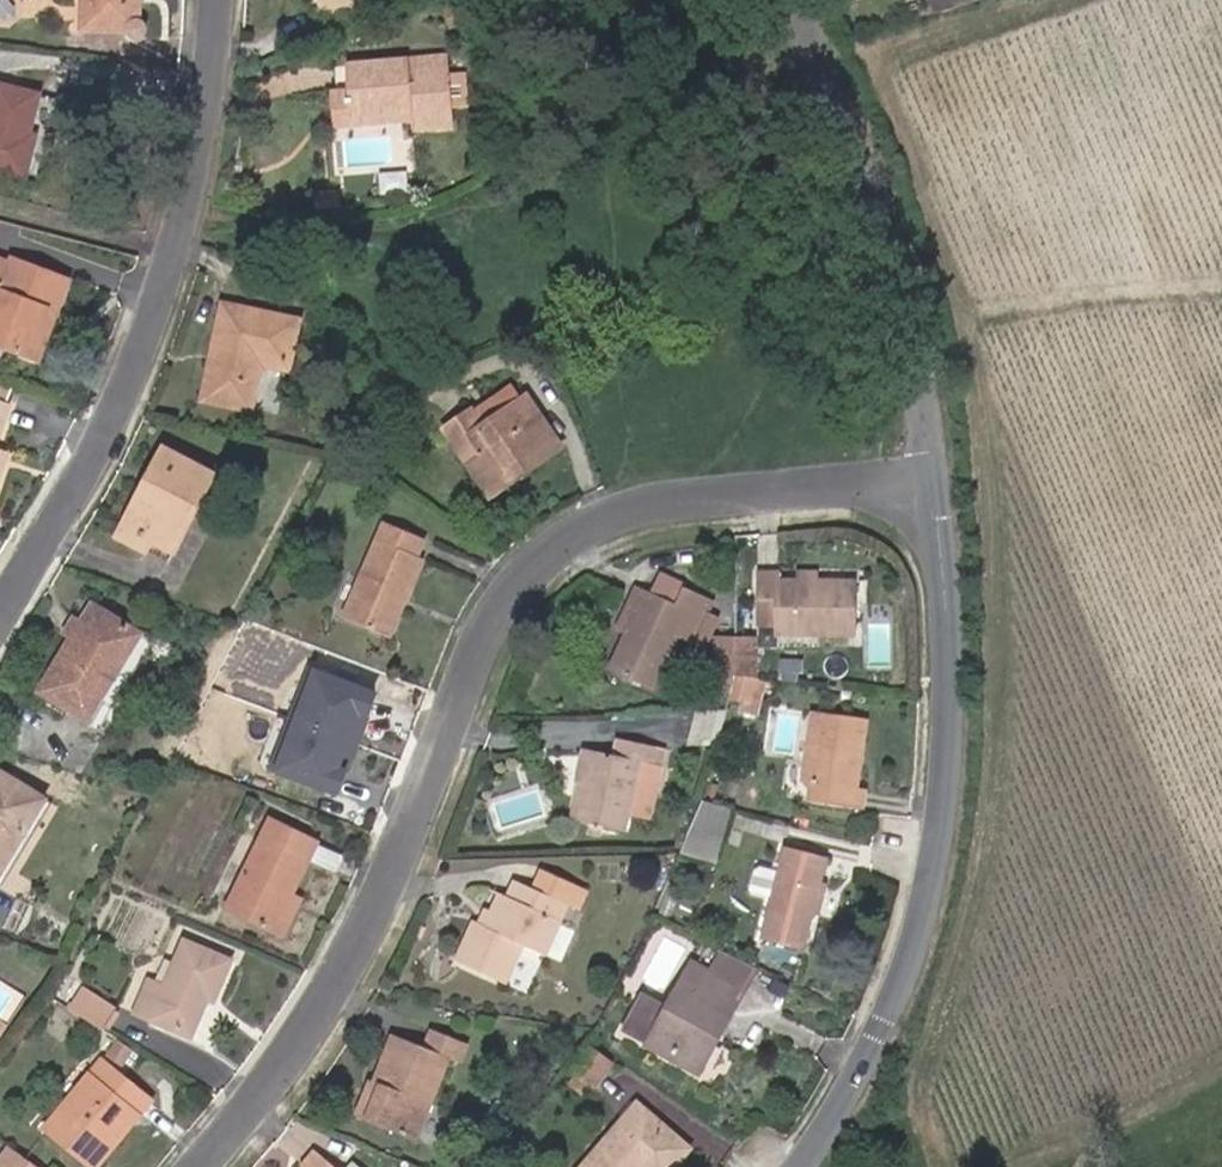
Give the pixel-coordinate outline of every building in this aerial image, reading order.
[(79,24),(123,27),(123,29),(123,30),(124,31),(124,32),(124,33),(125,33),(126,34),(127,35),(128,35),(129,35),(130,36),(131,36),(132,36),(133,36),(134,35),(135,35),(136,34),(137,34),(138,33),(139,32),(139,31),(140,30),(140,29),(140,28),(140,27),(140,26),(140,25),(139,24),(139,23),(138,22),(137,21),(136,21),(135,20),(134,19),(135,0),(80,0),(79,24)] [(318,8),(339,0),(315,0),(318,8)] [(406,101),(406,118),(406,125),(447,121),(440,54),(339,62),(342,89),(344,110),(396,107),(396,101),(406,101)] [(35,179),(55,97),(0,85),(0,171),(35,179)] [(333,123),(406,118),(406,101),(396,101),(396,107),(344,110),(342,89),(330,90),(333,123)] [(336,192),(314,193),(315,207),(337,206),(336,192)] [(48,316),(61,282),(3,260),(0,266),(0,349),(20,357),(37,312),(48,316)] [(245,403),(254,360),(254,356),(262,357),(263,353),(282,356),(290,319),(217,303),(207,350),(215,352),(206,395),(245,403)] [(31,361),(48,316),(37,312),(20,357),(31,361)] [(198,394),(206,395),(215,352),(207,350),(198,394)] [(254,356),(254,360),(280,364),(282,356),(263,353),(262,357),(254,356)] [(0,383),(0,402),(6,404),(12,386),(0,383)] [(509,462),(550,435),(521,395),(477,423),(465,408),(445,421),(491,488),(516,471),(509,462)] [(556,443),(550,435),(509,462),(516,471),(556,443)] [(124,525),(167,547),(210,471),(159,443),(146,467),(153,471),(124,525)] [(161,558),(167,547),(124,525),(153,471),(146,467),(111,531),(161,558)] [(396,590),(404,592),(420,551),(414,549),(421,531),(383,516),(344,614),(381,628),(396,590)] [(806,572),(788,571),(768,570),(769,562),(749,561),(749,613),(766,613),(767,621),(843,624),(844,573),(806,572)] [(788,563),(788,571),(806,572),(806,563),(788,563)] [(618,628),(602,662),(645,681),(669,627),(697,640),(704,623),(704,609),(699,607),(704,595),(651,572),(644,588),(628,581),(620,599),(629,604),(618,628)] [(389,631),(404,592),(396,590),(381,628),(389,631)] [(135,629),(96,695),(101,698),(109,703),(152,631),(93,596),(89,603),(135,629)] [(608,624),(618,628),(629,604),(620,599),(608,624)] [(85,714),(96,695),(135,629),(89,603),(80,618),(71,633),(39,687),(85,714)] [(61,627),(71,633),(80,618),(70,612),(61,627)] [(728,631),(708,631),(709,667),(729,668),(728,631)] [(749,631),(728,631),(729,668),(749,667),(749,631)] [(795,653),(775,652),(775,664),(794,664),(795,653)] [(729,668),(709,667),(709,685),(725,684),(729,670),(729,669),(729,668)] [(729,670),(725,684),(724,691),(738,694),(736,702),(748,706),(755,677),(729,670)] [(391,696),(327,671),(285,774),(349,799),(391,696)] [(101,698),(96,695),(85,714),(90,716),(101,698)] [(852,776),(861,708),(810,700),(801,773),(810,774),(808,793),(860,800),(863,779),(852,776)] [(720,704),(689,705),(681,740),(712,739),(720,704)] [(781,746),(801,750),(808,710),(788,707),(781,746)] [(601,746),(589,776),(576,813),(625,829),(633,804),(648,764),(657,767),(663,749),(630,737),(623,754),(601,746)] [(582,774),(589,776),(601,746),(593,743),(582,774)] [(657,767),(648,764),(633,804),(643,807),(651,782),(658,784),(664,768),(657,767)] [(42,796),(0,771),(0,866),(42,796)] [(726,800),(699,793),(683,828),(716,836),(726,800)] [(270,923),(287,889),(313,836),(265,813),(223,901),(270,923)] [(716,836),(683,828),(676,843),(712,853),(716,836)] [(775,868),(771,887),(760,932),(804,942),(812,905),(819,877),(826,849),(782,839),(775,868)] [(760,884),(771,887),(775,868),(764,866),(760,884)] [(500,885),(493,903),(487,918),(482,916),(475,913),(458,954),(506,975),(523,935),(545,943),(566,893),(515,873),(508,889),(500,885)] [(819,877),(812,905),(820,907),(826,879),(819,877)] [(295,893),(287,889),(270,923),(278,927),(295,893)] [(487,918),(493,903),(488,901),(482,916),(487,918)] [(211,991),(227,953),(181,933),(162,979),(144,972),(131,1003),(188,1027),(204,988),(211,991)] [(733,1001),(756,960),(723,944),(710,966),(691,956),(667,998),(658,1015),(634,1001),(622,1022),(646,1036),(698,1064),(719,1025),(713,1021),(725,998),(733,1001)] [(85,984),(71,1005),(101,1025),(115,1003),(85,984)] [(643,985),(634,1001),(658,1015),(667,998),(643,985)] [(719,1025),(733,1001),(725,998),(713,1021),(719,1025)] [(378,1079),(364,1113),(412,1132),(446,1051),(457,1055),(465,1036),(429,1022),(422,1039),(392,1027),(373,1077),(378,1079)] [(113,1031),(105,1044),(120,1053),(128,1041),(113,1031)] [(581,1037),(563,1063),(591,1083),(609,1057),(581,1037)] [(101,1052),(87,1068),(92,1072),(65,1105),(60,1101),(43,1121),(94,1162),(131,1114),(126,1110),(131,1102),(137,1107),(150,1091),(101,1052)] [(92,1072),(87,1068),(60,1101),(65,1105),(92,1072)] [(354,1109),(364,1113),(378,1079),(373,1077),(368,1075),(354,1109)] [(628,1165),(637,1156),(640,1159),(649,1166),(663,1166),(688,1140),(637,1093),(570,1166),(630,1166),(628,1165)] [(131,1114),(137,1107),(131,1102),(126,1110),(131,1114)] [(313,1143),(297,1159),(306,1166),(307,1166),(342,1166),(313,1143)] [(630,1166),(633,1166),(640,1159),(637,1156),(628,1165),(630,1166)]
